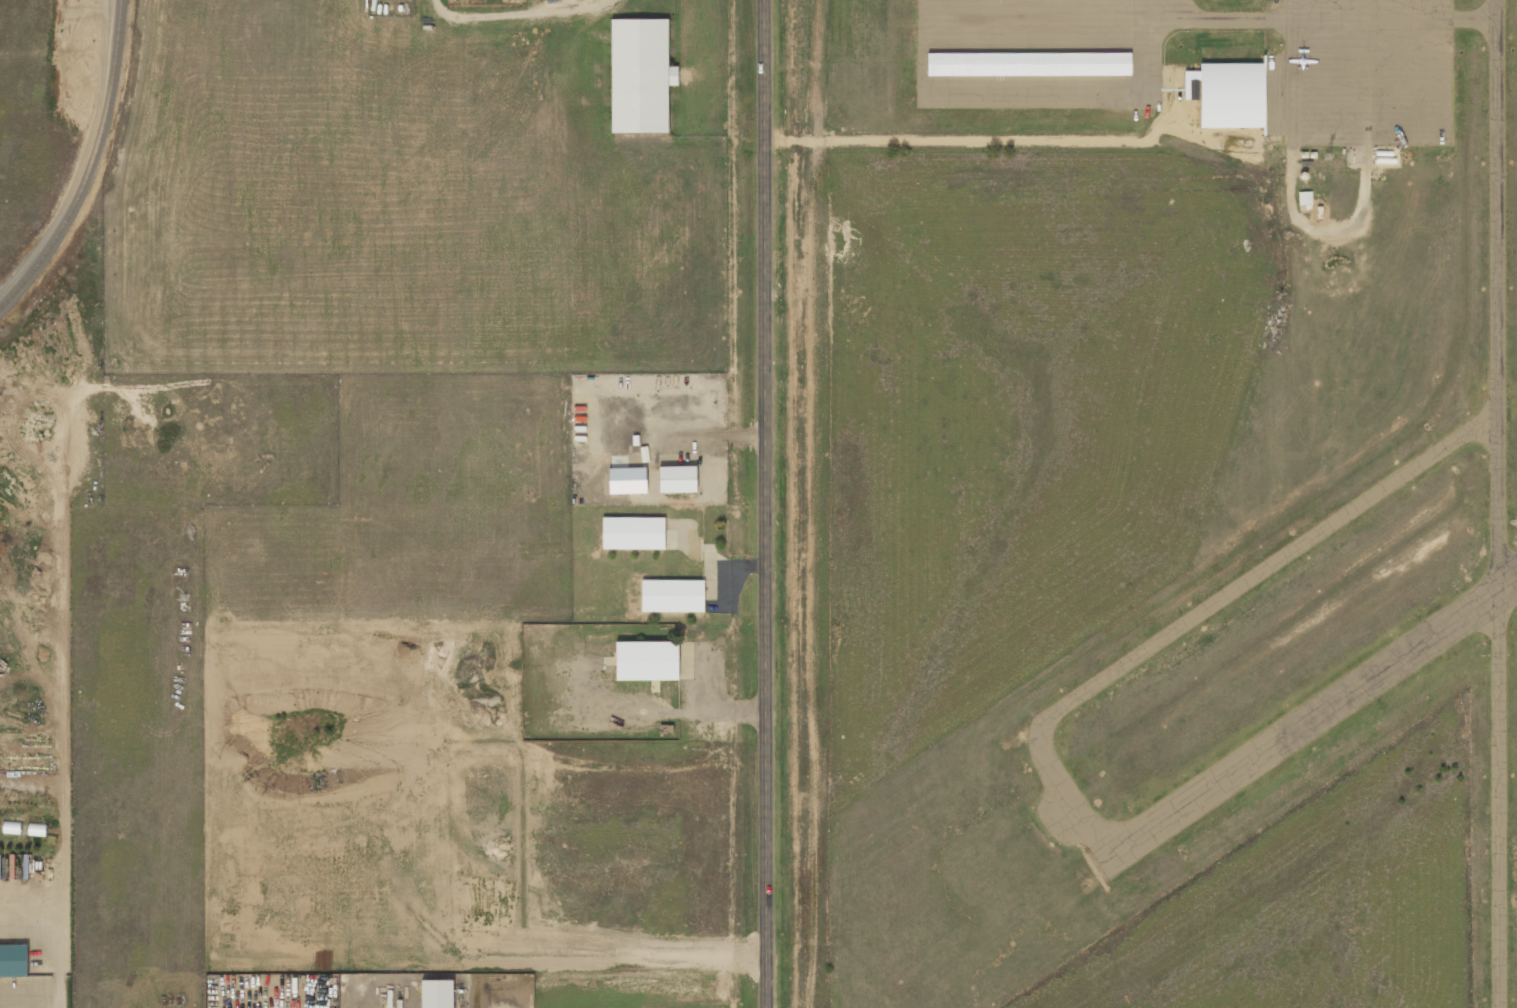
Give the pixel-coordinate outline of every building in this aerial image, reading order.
[(668,18),(611,18),(611,132),(668,132),(668,84),(677,84),(677,65),(668,65),(668,18)] [(929,55),(1133,54),(1133,78),(930,78),(929,55)] [(1204,65),(1268,65),(1268,129),(1204,129),(1204,65)] [(1311,192),(1298,192),(1298,205),(1311,204),(1311,192)] [(694,492),(694,467),(659,467),(659,492),(694,492)] [(601,548),(664,549),(664,516),(602,516),(601,548)] [(704,612),(704,580),(641,579),(641,612),(704,612)] [(615,680),(678,680),(678,641),(615,641),(615,680)] [(45,836),(46,823),(28,823),(28,835),(45,836)] [(28,976),(28,944),(0,944),(0,976),(28,976)] [(421,980),(422,1007),(453,1007),(452,979),(421,980)]
